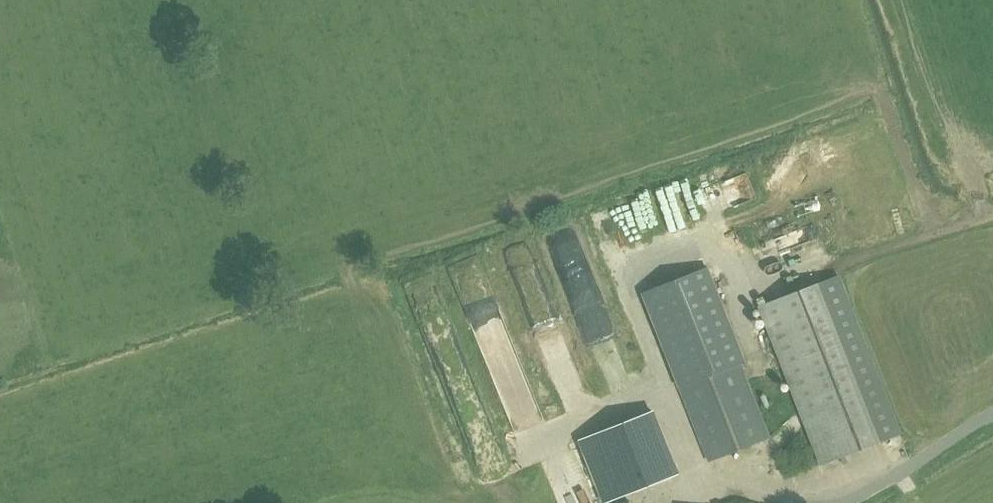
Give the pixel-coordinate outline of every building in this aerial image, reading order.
[(760,249),(763,257),(784,246),(780,239),(760,249)] [(707,267),(642,293),(709,462),(770,438),(741,364),(744,362),(707,267)] [(758,307),(821,465),(900,434),(837,276),(758,307)] [(428,324),(442,363),(470,352),(455,314),(428,324)] [(521,433),(548,424),(527,362),(501,371),(521,433)] [(604,502),(605,502),(677,475),(652,412),(579,441),(604,502)]
